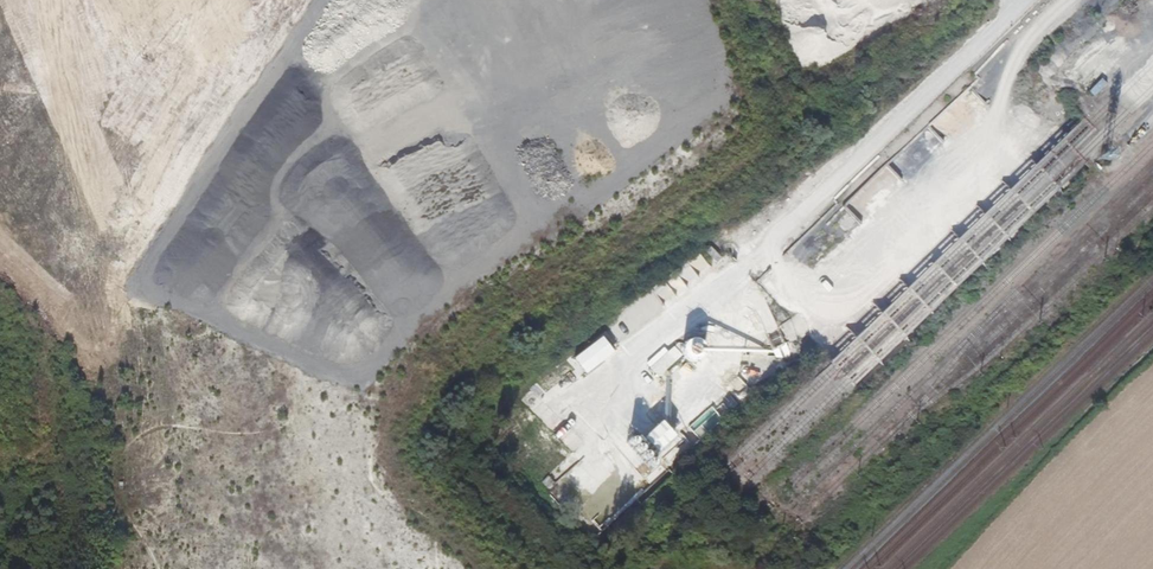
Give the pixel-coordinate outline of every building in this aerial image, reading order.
[(1134,5),(1136,9),(1142,15),(1152,15),(1152,14),(1152,0),(1133,0),(1134,5)] [(695,358),(703,348),(692,338),(683,347),(695,358)] [(658,378),(676,362),(664,348),(645,365),(658,378)] [(641,403),(650,393),(639,382),(612,410),(626,423),(643,405),(641,403)] [(541,423),(532,430),(547,449),(543,453),(556,469),(570,458),(541,423)] [(580,507),(592,496),(585,488),(565,505),(593,538),(601,531),(580,507)]
